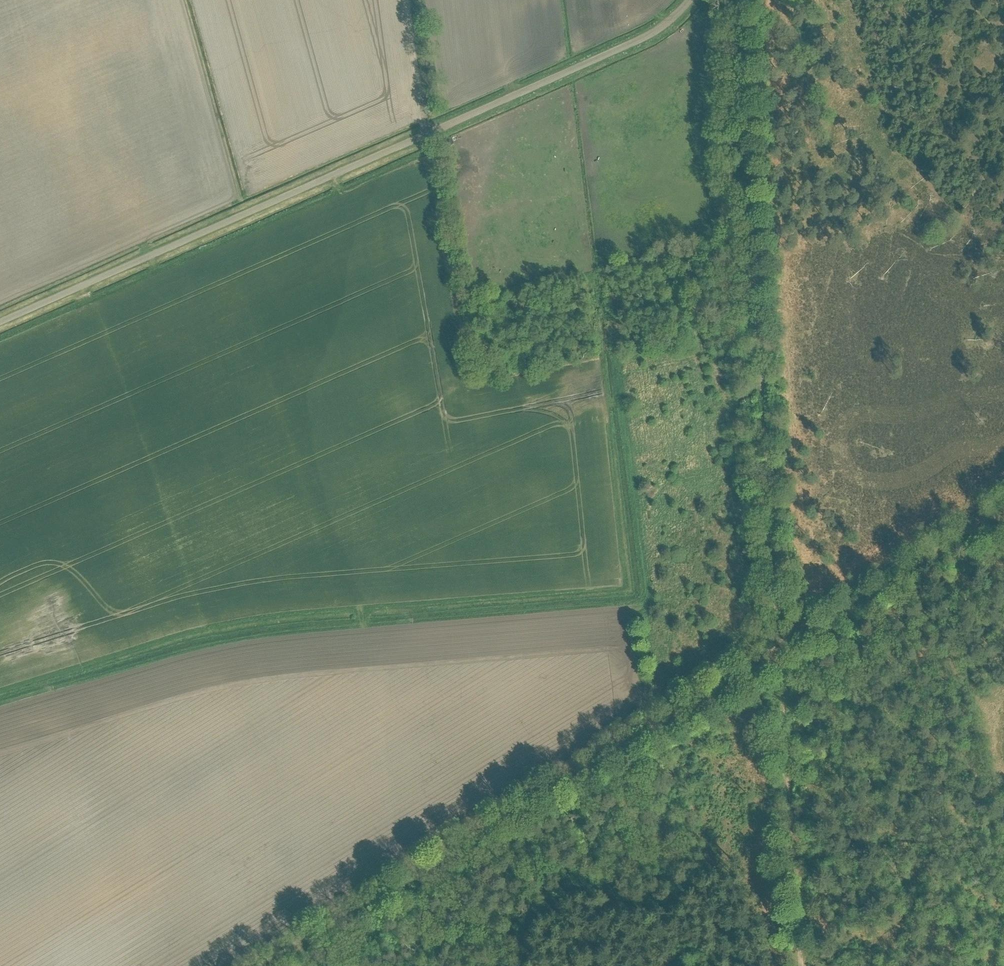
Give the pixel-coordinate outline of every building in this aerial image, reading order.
[(493,72),(483,77),(492,94),(502,89),(493,72)]
